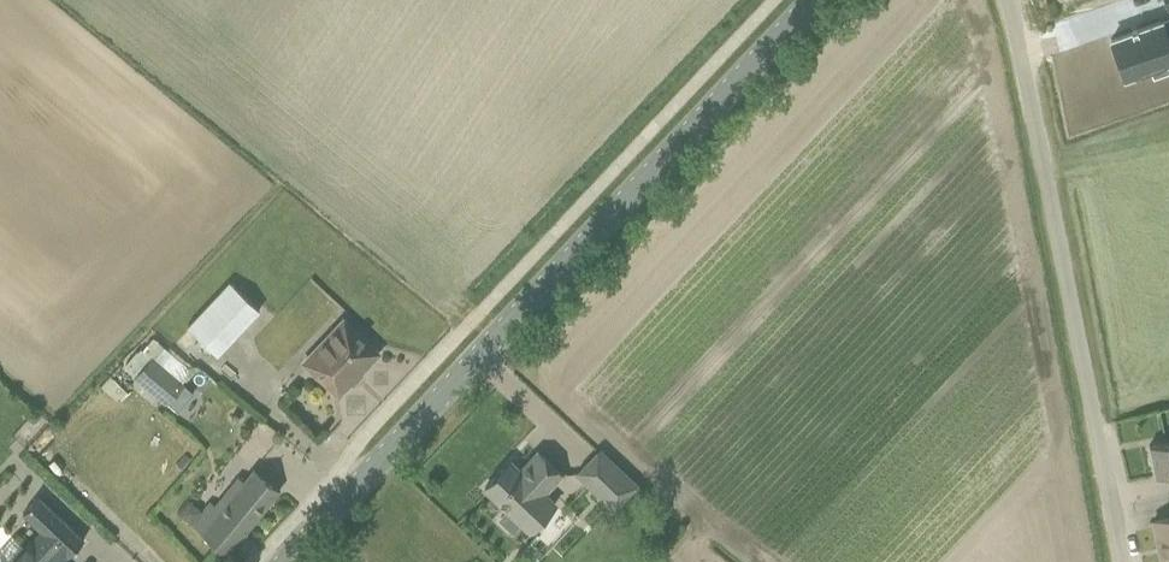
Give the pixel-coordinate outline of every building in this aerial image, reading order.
[(1111,38),(1124,76),(1150,67),(1153,76),(1168,70),(1168,41),(1168,38),(1168,37),(1168,17),(1111,38)] [(218,355),(260,310),(228,281),(186,326),(218,355)] [(377,352),(341,318),(303,358),(339,393),(377,352)] [(161,343),(134,378),(167,405),(168,404),(178,412),(193,392),(183,384),(195,370),(161,343)] [(1149,444),(1156,476),(1168,473),(1168,440),(1149,444)] [(578,473),(614,507),(636,485),(599,450),(578,473)] [(556,468),(538,451),(520,471),(510,461),(485,487),(502,503),(509,509),(500,518),(513,530),(522,521),(531,529),(556,503),(547,494),(543,491),(561,472),(556,468)] [(213,508),(209,505),(203,512),(190,500),(179,513),(227,554),(229,552),(280,489),(261,474),(256,469),(245,482),(239,476),(213,508)] [(0,552),(0,561),(55,561),(52,559),(62,549),(69,555),(84,539),(38,496),(23,512),(42,530),(25,548),(14,538),(0,552)] [(1153,520),(1162,561),(1168,561),(1168,516),(1153,520)]
